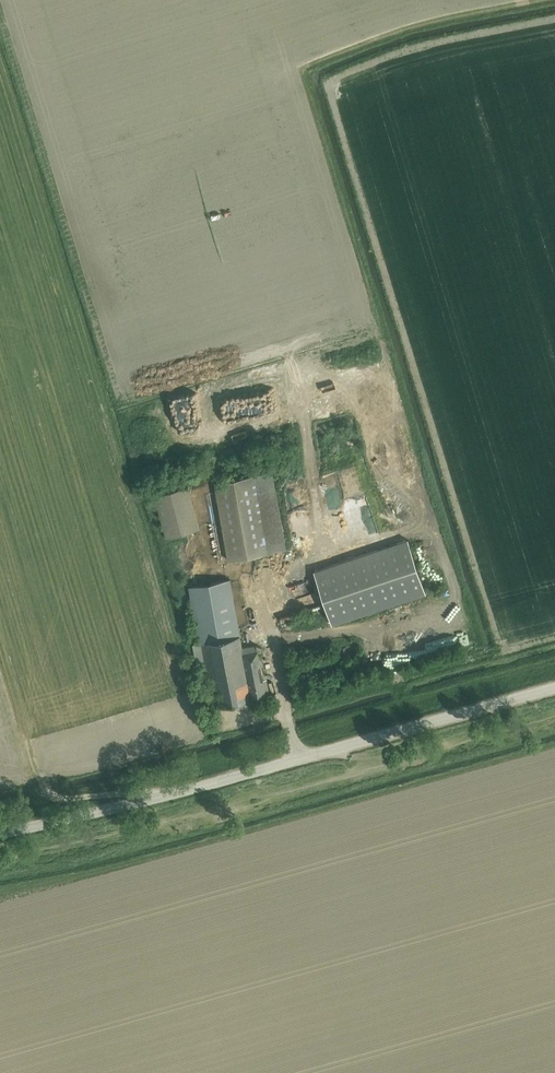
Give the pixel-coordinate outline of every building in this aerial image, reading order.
[(228,560),(287,549),(273,472),(214,483),(228,560)] [(166,539),(170,537),(200,529),(189,486),(154,496),(166,539)] [(408,540),(314,572),(332,625),(426,593),(408,540)] [(214,705),(270,695),(268,684),(268,678),(264,679),(259,653),(263,652),(262,646),(256,645),(243,647),(230,579),(190,587),(200,642),(194,644),(199,667),(207,666),(214,705)]
